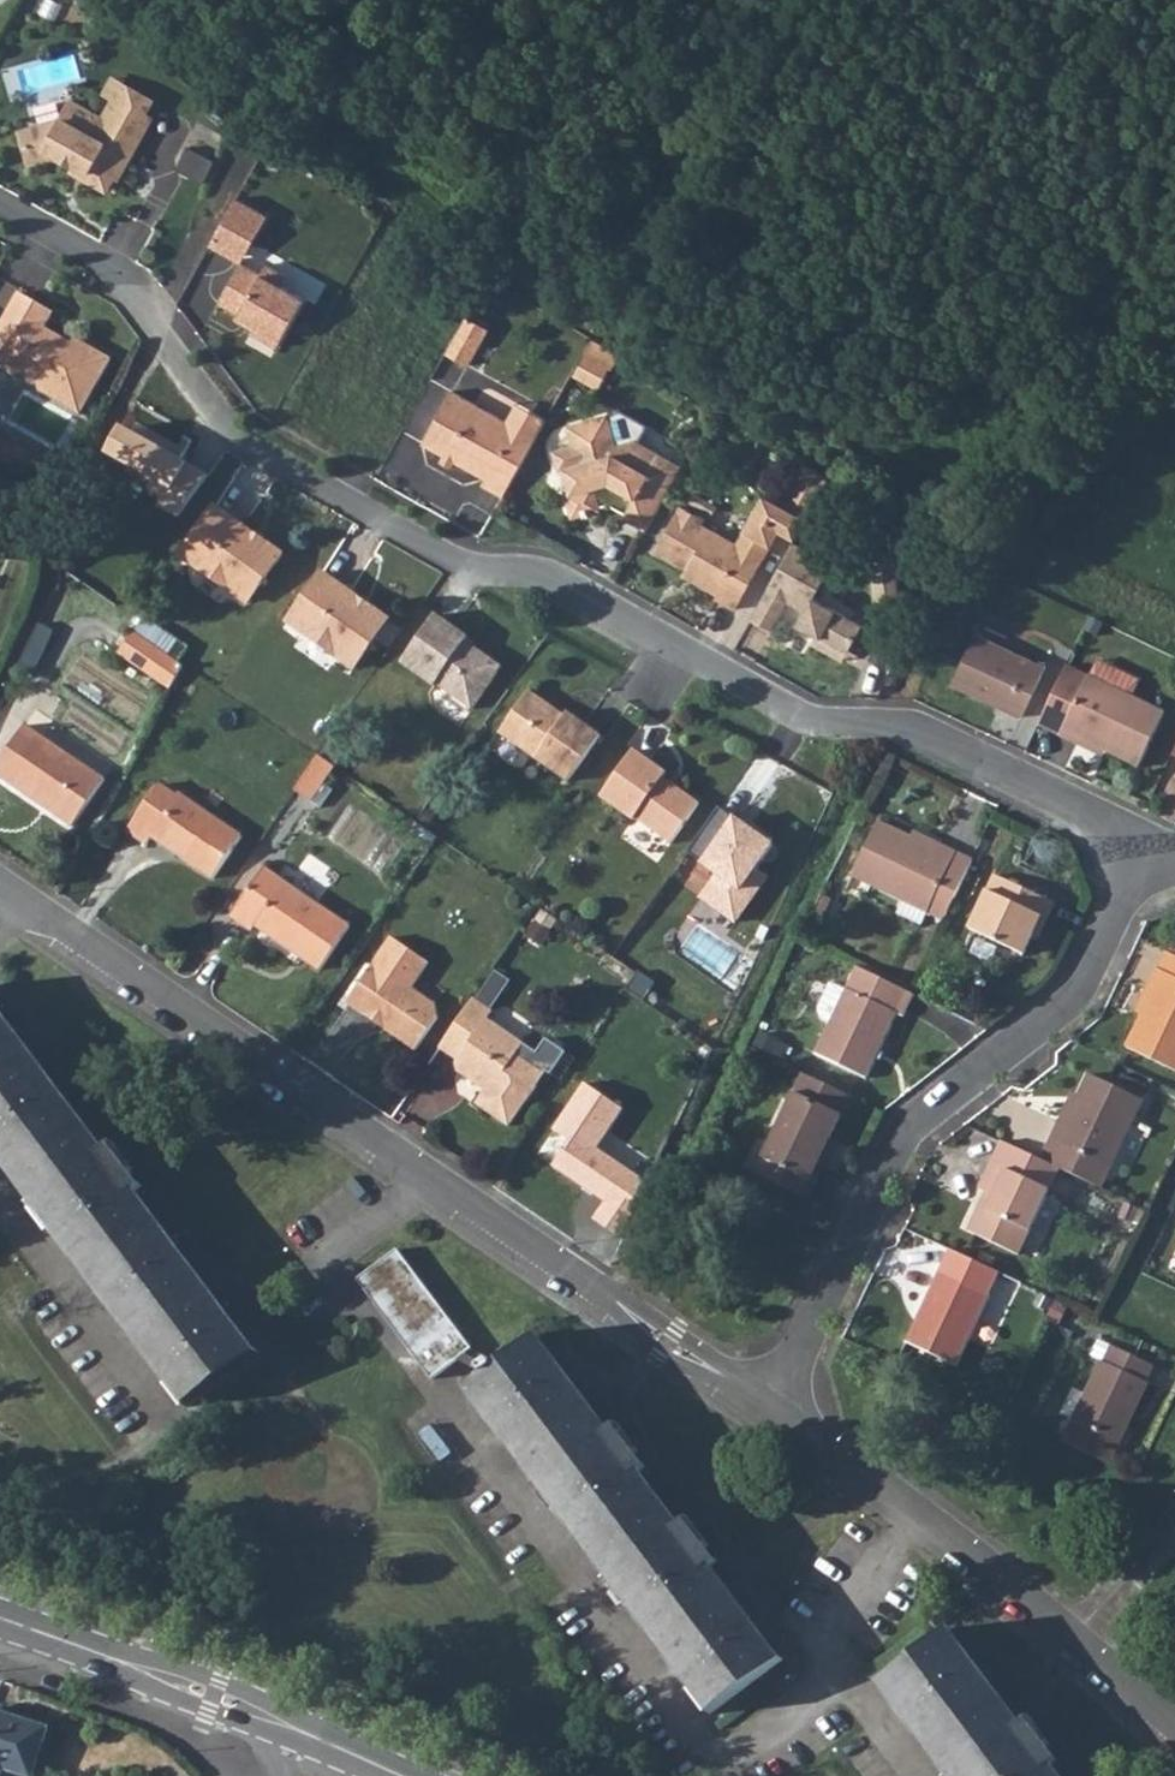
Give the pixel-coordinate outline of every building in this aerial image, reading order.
[(149,98),(110,76),(103,89),(113,95),(142,111),(149,98)] [(101,116),(69,98),(58,117),(18,129),(27,159),(52,151),(74,164),(77,159),(86,165),(81,175),(103,188),(112,173),(115,175),(149,115),(142,111),(113,95),(101,116)] [(180,166),(207,180),(217,160),(190,147),(180,166)] [(226,215),(214,237),(246,254),(267,214),(236,197),(226,215)] [(210,244),(242,262),(246,254),(214,237),(210,244)] [(242,262),(220,303),(256,323),(251,332),(276,346),(304,298),(282,285),(288,275),(266,263),(260,273),(242,262)] [(0,321),(0,369),(10,374),(18,372),(36,382),(38,390),(78,412),(108,358),(72,337),(69,342),(43,327),(51,312),(16,292),(0,321)] [(487,329),(464,316),(444,353),(466,365),(487,329)] [(604,388),(622,353),(594,339),(577,375),(604,388)] [(479,482),(501,495),(534,436),(505,420),(451,389),(422,441),(483,476),(479,482)] [(515,402),(505,420),(534,436),(545,418),(515,402)] [(620,517),(644,531),(671,484),(663,479),(672,463),(638,443),(647,428),(621,414),(566,427),(571,447),(553,452),(557,473),(563,471),(569,494),(563,496),(569,519),(598,511),(592,487),(607,484),(632,498),(620,517)] [(17,471),(28,448),(0,435),(0,464),(17,471)] [(17,471),(49,486),(60,462),(28,448),(17,471)] [(672,463),(663,479),(671,484),(681,468),(672,463)] [(680,506),(655,551),(699,576),(695,583),(717,595),(715,599),(735,610),(779,530),(795,538),(830,478),(807,465),(781,507),(763,496),(736,544),(702,525),(704,520),(680,506)] [(251,532),(214,506),(180,555),(198,568),(206,566),(227,581),(228,589),(247,602),(281,553),(264,541),(258,542),(252,538),(251,532)] [(793,543),(750,619),(771,632),(786,604),(803,613),(796,626),(815,636),(810,645),(824,653),(829,644),(847,654),(862,627),(813,600),(832,565),(793,543)] [(897,559),(884,560),(888,608),(900,607),(897,559)] [(888,608),(884,560),(873,561),(876,608),(888,608)] [(320,573),(287,623),(305,635),(313,633),(334,647),(335,655),(354,668),(388,619),(370,607),(365,608),(359,604),(358,599),(320,573)] [(469,636),(436,613),(402,662),(434,685),(436,683),(472,708),(499,670),(463,645),(466,640),(469,636)] [(973,623),(948,674),(1017,708),(1043,658),(973,623)] [(129,635),(115,657),(165,691),(179,668),(129,635)] [(466,640),(463,645),(499,670),(502,666),(466,640)] [(829,644),(824,653),(842,664),(847,654),(829,644)] [(1063,656),(1048,686),(1071,697),(1057,727),(1075,735),(1078,730),(1103,742),(1135,757),(1161,705),(1128,689),(1137,672),(1095,652),(1088,669),(1063,656)] [(1034,716),(1057,727),(1071,697),(1048,686),(1034,716)] [(567,716),(531,690),(501,732),(570,781),(602,735),(570,712),(567,716)] [(0,758),(0,780),(14,789),(17,783),(49,805),(46,811),(69,827),(100,779),(21,727),(0,758)] [(635,750),(601,797),(634,820),(636,818),(672,843),(700,803),(664,778),(667,773),(635,750)] [(315,759),(306,772),(324,784),(333,771),(315,759)] [(306,772),(292,793),(310,805),(324,784),(306,772)] [(158,788),(125,835),(145,848),(150,841),(211,883),(241,841),(180,799),(177,802),(158,788)] [(785,853),(735,818),(708,857),(692,846),(669,879),(735,925),(785,853)] [(921,834),(914,842),(876,825),(850,880),(945,924),(975,860),(921,834)] [(1012,947),(1022,926),(1030,910),(1035,913),(1044,896),(985,868),(959,920),(1012,947)] [(260,870),(227,919),(248,934),(252,929),(315,972),(345,928),(260,870)] [(412,987),(429,962),(392,936),(346,1001),(363,1012),(366,1008),(388,1024),(385,1028),(416,1049),(438,1017),(435,1004),(412,987)] [(1133,1007),(1117,1040),(1170,1066),(1174,1055),(1174,951),(1156,942),(1137,979),(1145,982),(1133,1007)] [(899,982),(847,956),(835,980),(821,1011),(805,1043),(853,1067),(885,1002),(893,1005),(903,984),(899,982)] [(821,1011),(835,980),(819,972),(807,998),(810,1006),(821,1011)] [(493,1011),(474,998),(440,1047),(459,1060),(457,1062),(458,1070),(472,1080),(479,1079),(489,1085),(477,1103),(510,1126),(548,1070),(520,1051),(525,1044),(488,1018),(493,1011)] [(183,1410),(257,1355),(0,1015),(0,1166),(183,1410)] [(1055,1118),(1048,1114),(1039,1131),(1099,1161),(1131,1094),(1079,1068),(1069,1089),(1055,1118)] [(817,1151),(810,1148),(819,1128),(830,1106),(783,1082),(744,1162),(798,1188),(817,1151)] [(584,1086),(555,1133),(571,1145),(554,1166),(606,1204),(597,1220),(625,1239),(651,1187),(598,1152),(626,1114),(584,1086)] [(1046,1161),(990,1133),(967,1182),(982,1189),(976,1203),(969,1199),(957,1225),(1005,1248),(1046,1161)] [(392,1244),(349,1275),(424,1374),(466,1345),(392,1244)] [(927,1261),(893,1331),(943,1356),(976,1285),(927,1261)] [(641,1619),(647,1614),(718,1708),(710,1713),(711,1714),(784,1659),(783,1658),(780,1661),(760,1635),(762,1634),(751,1619),(750,1621),(710,1568),(718,1561),(718,1560),(716,1561),(706,1548),(704,1549),(685,1523),(688,1520),(679,1526),(639,1473),(647,1466),(645,1467),(635,1454),(634,1455),(614,1429),(617,1427),(616,1426),(608,1432),(568,1379),(569,1378),(558,1364),(557,1364),(537,1339),(541,1336),(540,1335),(467,1391),(474,1386),(545,1479),(539,1484),(540,1484),(541,1484),(570,1523),(570,1524),(571,1524),(576,1521),(616,1574),(611,1577),(611,1578),(612,1577),(642,1617),(641,1618),(641,1619)] [(1046,1434),(1093,1456),(1104,1434),(1099,1431),(1113,1402),(1120,1405),(1134,1374),(1131,1373),(1138,1357),(1098,1337),(1090,1352),(1087,1350),(1046,1434)] [(1051,1765),(1059,1759),(1059,1758),(1055,1761),(1046,1748),(1047,1747),(1046,1746),(1045,1747),(1025,1721),(1029,1719),(1028,1718),(1020,1725),(979,1672),(981,1671),(970,1656),(969,1657),(949,1631),(952,1629),(952,1628),(878,1683),(879,1684),(886,1679),(957,1772),(952,1775),(1058,1775),(1051,1765)] [(3,1771),(18,1775),(28,1775),(44,1728),(0,1715),(0,1775),(1,1775),(3,1771)]
